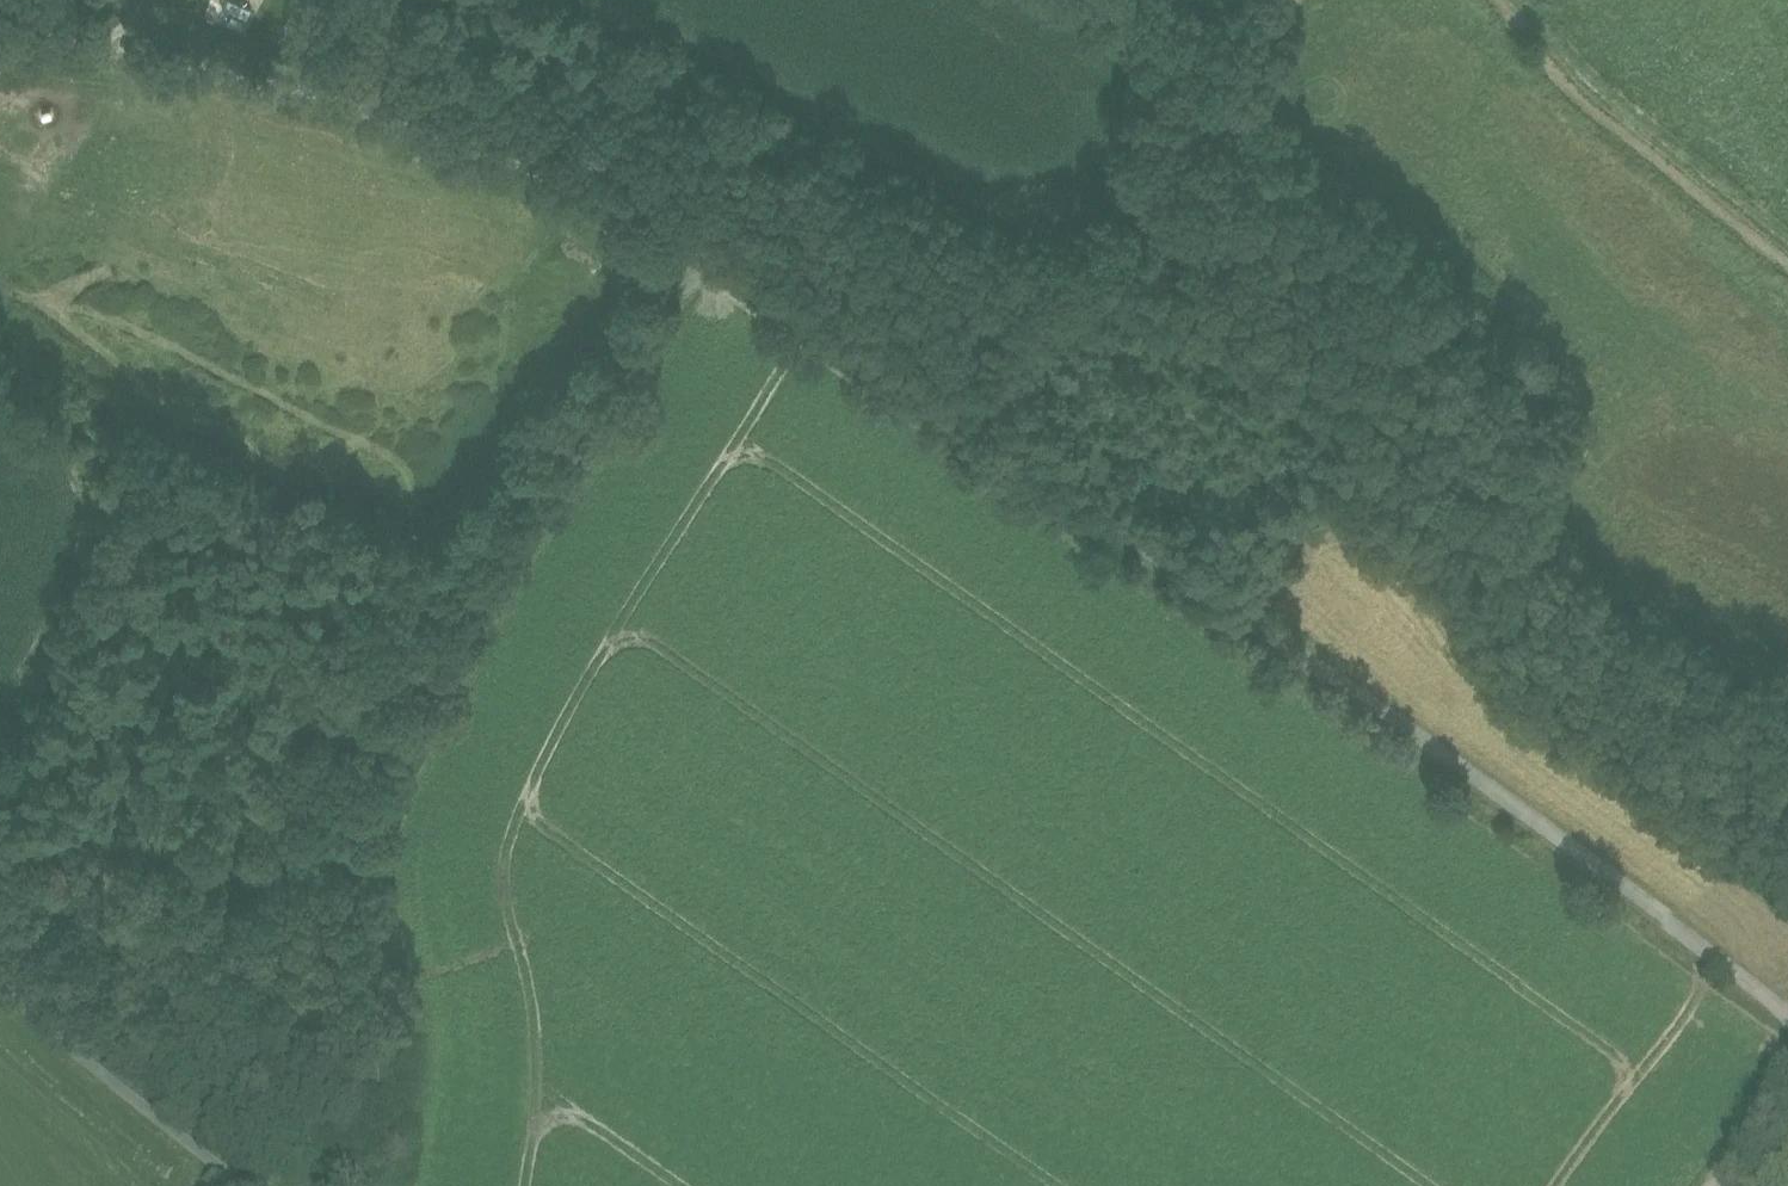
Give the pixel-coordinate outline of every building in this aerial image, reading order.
[(253,0),(214,0),(211,6),(245,20),(253,0)]
